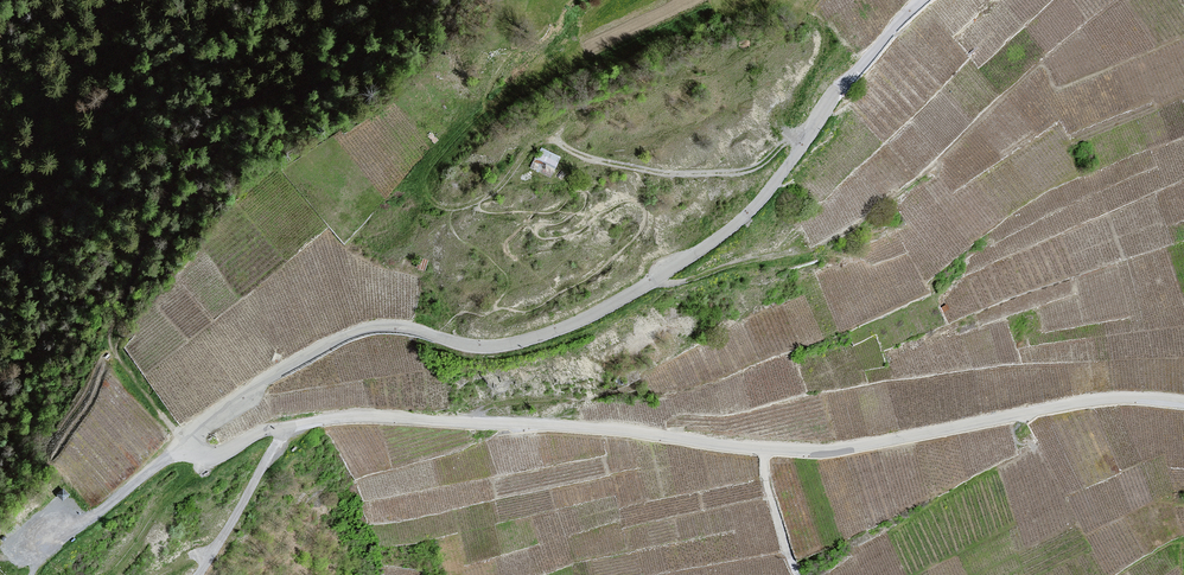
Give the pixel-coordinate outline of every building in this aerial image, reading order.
[(516,157),(510,168),(528,178),(534,167),(516,157)]
